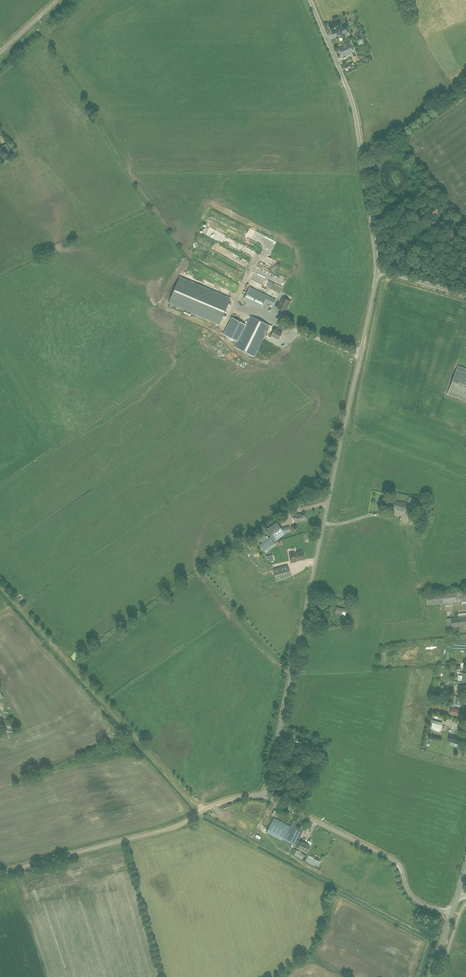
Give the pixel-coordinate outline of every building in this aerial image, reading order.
[(342,26),(339,20),(334,22),(335,23),(329,26),(332,34),(333,33),(334,34),(336,33),(336,32),(340,31),(341,35),(350,31),(347,24),(342,26)] [(342,57),(354,52),(350,42),(344,44),(344,46),(338,48),(342,57)] [(12,155),(7,144),(0,147),(0,148),(3,155),(7,153),(8,157),(12,155)] [(220,323),(230,299),(180,278),(169,302),(220,323)] [(233,291),(237,293),(241,287),(237,284),(233,291)] [(268,296),(251,286),(244,298),(261,308),(268,296)] [(277,297),(279,292),(268,287),(266,292),(277,297)] [(291,302),(283,298),(278,308),(285,312),(291,302)] [(257,313),(260,307),(244,299),(241,305),(257,313)] [(227,335),(237,340),(246,322),(233,315),(225,332),(228,333),(227,335)] [(268,333),(269,333),(271,329),(272,327),(251,316),(236,347),(254,356),(266,332),(268,333)] [(274,330),(271,329),(269,333),(268,333),(266,337),(270,339),(271,336),(279,340),(282,333),(278,331),(279,329),(275,327),(274,330)] [(458,366),(448,395),(465,402),(465,369),(458,366)] [(408,503),(422,506),(424,500),(409,497),(408,503)] [(406,507),(406,503),(394,500),(393,505),(392,509),(405,512),(406,507)] [(295,522),(307,521),(306,514),(301,514),(296,515),(296,517),(294,518),(295,522)] [(277,522),(266,530),(275,542),(278,539),(286,534),(285,534),(281,528),(280,526),(279,526),(277,522)] [(268,538),(262,531),(257,535),(261,542),(268,538)] [(296,561),(304,559),(303,552),(295,553),(295,552),(289,553),(291,562),(297,562),(296,561)] [(287,565),(273,569),(277,581),(291,577),(287,565)] [(428,605),(456,602),(457,602),(455,591),(427,594),(428,605)] [(346,612),(346,611),(345,610),(346,609),(336,607),(335,612),(342,614),(342,615),(345,616),(346,612)] [(452,627),(465,626),(465,616),(451,618),(452,627)] [(454,702),(456,702),(455,704),(462,705),(463,698),(456,697),(456,699),(454,698),(454,702)] [(461,717),(462,711),(451,708),(450,714),(461,717)] [(0,719),(0,728),(10,731),(13,723),(0,719)] [(442,725),(430,722),(428,729),(440,732),(442,725)] [(259,820),(247,816),(243,829),(255,833),(259,820)] [(268,828),(266,832),(281,840),(282,839),(295,846),(302,832),(292,827),(274,818),(268,828)] [(298,840),(295,847),(307,853),(310,846),(301,841),(301,842),(298,840)] [(293,853),(304,858),(306,853),(295,848),(293,853)] [(319,866),(320,862),(310,857),(308,861),(319,866)]
